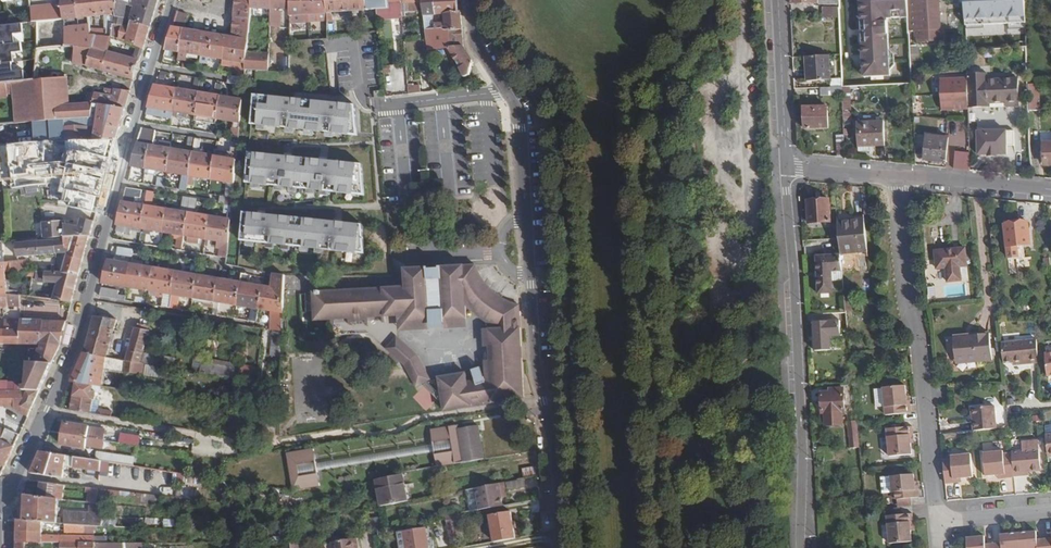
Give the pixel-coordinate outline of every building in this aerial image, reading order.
[(30,8),(32,23),(37,22),(62,20),(78,19),(90,18),(90,29),(105,29),(105,16),(116,15),(117,0),(61,0),(62,4),(30,8)] [(116,15),(116,17),(125,18),(127,5),(133,7),(130,20),(149,28),(157,0),(117,0),(116,15)] [(251,0),(235,0),(232,37),(184,30),(172,28),(169,37),(246,53),(250,9),(251,0)] [(250,9),(260,8),(260,0),(251,0),(250,9)] [(271,9),(272,9),(273,0),(260,0),(260,8),(271,9)] [(270,26),(279,27),(281,10),(290,10),(291,0),(273,0),(272,9),(271,9),(270,26)] [(290,10),(290,16),(327,15),(327,13),(327,0),(291,0),(290,10)] [(366,11),(366,0),(327,0),(327,13),(363,11),(366,11)] [(372,11),(380,10),(379,0),(366,0),(366,11),(372,11)] [(388,3),(388,0),(379,0),(380,10),(388,9),(388,3)] [(401,3),(401,8),(401,11),(422,10),(422,4),(421,0),(401,0),(401,3)] [(459,0),(436,0),(436,3),(437,11),(460,10),(459,0)] [(909,18),(908,0),(860,0),(863,77),(890,76),(890,71),(896,66),(895,55),(889,50),(888,18),(909,18)] [(909,18),(909,33),(915,33),(916,42),(940,41),(939,0),(908,0),(909,18)] [(947,9),(959,9),(959,0),(947,0),(947,9)] [(1024,22),(1023,0),(963,0),(964,24),(1024,22)] [(437,11),(436,3),(422,4),(422,10),(422,12),(432,11),(437,11)] [(838,19),(838,8),(822,7),(822,18),(838,19)] [(461,29),(460,10),(437,11),(432,11),(434,28),(440,27),(445,29),(447,30),(461,29)] [(187,15),(177,11),(172,28),(184,30),(187,15)] [(434,28),(432,11),(422,12),(425,32),(447,30),(445,29),(440,27),(434,28)] [(90,18),(78,19),(80,47),(92,48),(96,36),(96,34),(91,34),(90,29),(90,18)] [(142,50),(149,28),(130,20),(129,26),(122,25),(119,39),(142,50)] [(32,23),(23,24),(0,27),(0,83),(35,79),(38,49),(37,22),(32,23)] [(463,47),(461,29),(447,30),(425,32),(427,49),(448,48),(460,67),(459,69),(461,74),(463,78),(469,75),(471,62),(472,60),(463,47)] [(96,36),(92,48),(108,52),(111,37),(96,36)] [(244,71),(246,53),(169,37),(165,50),(181,53),(181,56),(186,56),(187,54),(200,56),(199,63),(206,64),(208,57),(222,59),(221,65),(235,68),(237,72),(237,78),(243,79),(244,71)] [(80,47),(75,47),(73,65),(86,66),(134,79),(139,60),(108,52),(92,48),(80,47)] [(830,81),(829,55),(805,57),(807,82),(830,81)] [(167,72),(159,71),(157,79),(166,80),(167,72)] [(243,86),(243,79),(237,78),(228,75),(227,83),(243,86)] [(985,75),(966,76),(966,78),(968,108),(987,107),(986,103),(1005,103),(1005,107),(1019,106),(1018,79),(985,80),(985,75)] [(198,89),(200,78),(193,77),(191,88),(198,89)] [(35,79),(0,83),(0,99),(7,98),(7,95),(12,94),(14,123),(33,122),(64,119),(91,117),(93,104),(102,105),(125,109),(130,91),(114,89),(113,90),(104,88),(103,94),(95,93),(94,93),(88,93),(86,104),(69,105),(67,78),(34,81),(35,79)] [(966,78),(939,80),(941,110),(968,109),(968,108),(966,78)] [(238,137),(242,100),(155,85),(152,94),(152,95),(146,115),(172,120),(173,116),(187,119),(188,114),(195,115),(194,121),(215,125),(216,118),(233,121),(230,136),(238,137)] [(419,85),(407,87),(407,95),(420,92),(419,85)] [(842,95),(842,87),(820,88),(820,96),(842,95)] [(851,111),(850,87),(842,87),(842,95),(843,111),(851,111)] [(255,95),(252,125),(350,135),(351,126),(357,127),(356,106),(255,95)] [(117,138),(125,109),(102,105),(93,104),(91,117),(64,119),(64,127),(76,127),(76,140),(117,138)] [(828,128),(827,107),(803,108),(804,129),(828,128)] [(64,127),(64,119),(33,122),(34,143),(51,142),(75,140),(76,140),(76,127),(64,127)] [(858,147),(874,147),(884,147),(884,121),(857,122),(858,147)] [(965,142),(965,121),(948,122),(948,143),(965,142)] [(232,204),(236,159),(202,154),(203,148),(199,147),(201,138),(188,136),(187,145),(184,144),(183,150),(171,149),(172,143),(160,141),(159,146),(154,145),(155,131),(142,128),(132,161),(131,167),(145,169),(156,171),(183,175),(182,179),(180,189),(186,190),(187,185),(192,186),(194,177),(226,181),(225,195),(219,195),(218,202),(224,203),(232,204)] [(1004,157),(1004,152),(1013,152),(1012,130),(973,132),(974,158),(1004,157)] [(924,160),(945,162),(948,138),(927,135),(924,160)] [(117,138),(76,140),(75,140),(72,168),(53,169),(51,142),(34,143),(18,144),(0,146),(0,171),(38,168),(38,186),(39,188),(81,182),(77,201),(75,208),(96,213),(98,213),(106,180),(109,164),(117,138)] [(75,140),(51,142),(53,169),(72,168),(75,140)] [(1050,166),(1050,143),(1042,143),(1043,166),(1050,166)] [(955,152),(953,169),(971,171),(970,154),(955,152)] [(249,153),(246,183),(357,194),(357,185),(364,186),(362,164),(249,153)] [(156,185),(164,187),(166,179),(157,177),(156,185)] [(39,188),(38,186),(25,187),(26,196),(39,195),(39,188)] [(126,188),(115,231),(130,234),(131,227),(178,235),(184,236),(188,237),(187,242),(198,244),(199,238),(220,242),(218,256),(226,258),(230,220),(222,218),(194,214),(188,213),(189,207),(195,208),(197,199),(183,197),(181,212),(151,207),(145,206),(134,204),(135,198),(141,198),(142,190),(126,188)] [(145,206),(151,207),(153,192),(147,191),(145,206)] [(831,222),(829,200),(807,202),(808,223),(831,222)] [(244,213),(241,241),(357,253),(357,246),(364,246),(362,225),(244,213)] [(90,235),(94,222),(81,218),(79,227),(64,223),(64,221),(52,222),(51,218),(42,219),(43,239),(56,238),(90,235)] [(853,224),(838,225),(839,239),(841,254),(868,252),(864,219),(853,220),(853,224)] [(1030,244),(1028,223),(1004,225),(1006,247),(1030,244)] [(838,225),(838,224),(830,225),(831,239),(839,239),(838,225)] [(90,235),(56,238),(56,240),(57,254),(67,253),(65,261),(83,261),(90,235)] [(839,239),(831,239),(832,256),(841,255),(841,254),(839,239)] [(57,254),(56,240),(15,243),(17,258),(56,254),(57,254)] [(131,256),(132,250),(117,247),(116,254),(131,256)] [(959,268),(968,267),(966,247),(936,250),(937,268),(946,268),(948,282),(960,281),(959,268)] [(841,255),(832,256),(816,257),(819,294),(833,293),(832,281),(832,272),(842,271),(841,255)] [(282,297),(283,275),(272,273),(270,288),(249,284),(250,275),(242,273),(240,283),(109,260),(102,283),(165,294),(163,307),(169,308),(175,309),(177,296),(193,298),(192,303),(201,305),(202,300),(214,301),(213,307),(212,315),(217,316),(219,302),(249,307),(247,321),(252,322),(254,309),(282,313),(282,297)] [(27,261),(18,261),(9,262),(10,271),(23,271),(28,271),(27,261)] [(475,263),(403,266),(403,269),(404,286),(364,288),(311,292),(313,322),(395,317),(396,328),(403,328),(402,326),(422,326),(422,328),(437,327),(437,325),(459,324),(459,320),(467,319),(466,309),(470,309),(481,317),(488,321),(489,326),(482,327),(484,347),(488,347),(490,359),(486,360),(487,374),(484,375),(486,381),(477,384),(474,378),(468,380),(466,370),(438,376),(441,394),(444,410),(526,395),(523,349),(520,300),(513,299),(508,298),(503,295),(499,293),(495,290),(492,287),(487,281),(484,278),(481,273),(478,269),(476,265),(475,263)] [(969,280),(968,267),(959,268),(960,281),(969,280)] [(80,272),(62,272),(50,272),(36,271),(36,277),(35,283),(58,284),(54,300),(71,302),(80,272)] [(832,272),(832,281),(843,281),(842,271),(832,272)] [(120,291),(101,287),(99,297),(118,300),(119,295),(120,291)] [(7,294),(0,295),(0,307),(8,306),(21,305),(20,296),(7,294)] [(116,320),(93,316),(90,327),(113,331),(116,320)] [(0,331),(0,345),(37,345),(39,345),(45,321),(45,320),(5,320),(4,331),(0,331)] [(60,345),(67,320),(45,321),(39,345),(60,345)] [(842,335),(841,320),(814,321),(816,351),(831,350),(831,336),(842,335)] [(113,331),(90,327),(87,339),(110,343),(113,331)] [(164,359),(164,356),(142,353),(149,331),(146,330),(134,328),(125,361),(126,361),(150,365),(163,367),(164,359)] [(281,342),(281,332),(272,332),(270,356),(281,357),(281,350),(281,342)] [(976,358),(976,362),(992,360),(990,333),(953,337),(955,360),(976,358)] [(418,353),(398,335),(384,347),(405,365),(416,387),(423,382),(431,378),(418,353)] [(110,343),(87,339),(83,353),(105,357),(107,358),(110,343)] [(1001,343),(1003,363),(1012,362),(1029,360),(1029,364),(1039,363),(1037,340),(1001,343)] [(37,363),(52,363),(58,349),(37,349),(37,363)] [(100,387),(105,357),(83,353),(70,383),(76,384),(92,386),(100,387)] [(236,380),(237,364),(200,358),(199,365),(198,373),(236,380)] [(150,365),(126,361),(124,372),(148,376),(150,365)] [(34,391),(40,391),(46,376),(51,364),(29,364),(29,385),(24,385),(24,391),(29,391),(31,391),(34,391)] [(255,383),(257,367),(237,364),(236,380),(255,383)] [(486,381),(484,375),(481,366),(472,370),(474,378),(477,384),(486,381)] [(15,391),(15,385),(15,382),(16,374),(8,373),(7,382),(5,383),(6,391),(15,391)] [(90,400),(92,386),(76,384),(71,411),(88,414),(89,414),(111,417),(113,408),(92,405),(93,400),(90,400)] [(425,384),(412,397),(426,411),(439,399),(425,384)] [(906,404),(905,395),(904,385),(883,387),(883,388),(884,406),(885,414),(910,412),(910,404),(906,404)] [(884,406),(883,388),(874,388),(876,406),(884,406)] [(845,413),(844,389),(830,389),(830,392),(822,392),(822,414),(825,414),(825,426),(843,425),(843,413),(845,413)] [(40,391),(34,391),(31,391),(29,391),(24,391),(15,391),(6,391),(0,391),(0,476),(1,476),(40,391)] [(974,422),(974,431),(997,428),(995,405),(972,407),(973,416),(974,422)] [(64,422),(62,434),(103,441),(105,431),(89,429),(89,427),(64,422)] [(858,425),(857,422),(848,423),(850,435),(858,434),(858,425)] [(432,445),(316,465),(314,449),(288,453),(294,491),(319,487),(318,473),(434,453),(436,467),(463,463),(457,429),(457,425),(430,429),(432,445)] [(463,463),(483,459),(477,425),(457,429),(463,463)] [(909,434),(912,433),(912,425),(886,428),(889,455),(911,454),(910,443),(909,434)] [(103,441),(62,434),(61,445),(86,449),(86,446),(102,449),(103,441)] [(850,435),(850,448),(860,448),(858,434),(850,435)] [(118,443),(138,447),(139,439),(119,436),(118,443)] [(1012,453),(1014,476),(1023,475),(1023,471),(1028,471),(1041,469),(1039,448),(1011,451),(1012,453)] [(1005,477),(1014,476),(1012,453),(1003,454),(1003,451),(983,453),(985,476),(997,475),(1005,474),(1005,477)] [(67,456),(40,452),(31,473),(63,478),(67,456)] [(98,461),(120,464),(122,455),(100,452),(98,461)] [(951,459),(943,460),(945,483),(954,482),(954,478),(961,478),(972,477),(970,454),(950,456),(951,459)] [(118,476),(120,464),(98,461),(74,458),(73,468),(100,472),(100,473),(118,476)] [(538,476),(537,465),(522,468),(523,479),(538,476)] [(379,479),(375,480),(381,507),(408,502),(402,473),(379,479)] [(914,490),(913,482),(912,474),(890,477),(891,493),(896,492),(896,500),(909,499),(919,498),(918,490),(914,490)] [(526,480),(508,482),(509,493),(527,490),(526,480)] [(65,485),(41,482),(39,498),(59,500),(63,500),(65,485)] [(498,484),(476,488),(480,509),(502,506),(500,492),(506,491),(504,482),(498,484)] [(97,504),(98,489),(85,487),(85,493),(88,493),(86,503),(91,504),(97,505),(97,504)] [(476,488),(466,490),(470,511),(480,509),(476,488)] [(58,519),(59,500),(39,498),(25,496),(24,522),(41,522),(58,523),(59,523),(59,524),(65,524),(82,525),(97,526),(101,526),(102,507),(91,506),(91,514),(66,513),(65,519),(58,519)] [(493,541),(514,537),(510,511),(489,514),(493,541)] [(911,541),(910,531),(909,522),(913,521),(912,513),(886,516),(889,544),(911,541)] [(372,528),(383,527),(382,518),(371,520),(372,528)] [(41,522),(24,522),(16,521),(16,532),(41,533),(41,522)] [(427,538),(426,528),(403,532),(405,547),(428,547),(427,538)] [(1017,533),(1019,547),(1045,547),(1044,539),(1036,540),(1036,531),(1017,533)] [(41,535),(41,533),(16,532),(16,543),(41,544),(60,544),(107,544),(107,536),(66,536),(41,535)] [(993,544),(993,547),(1019,547),(1017,533),(1000,534),(1001,543),(993,544)] [(967,538),(968,547),(993,547),(993,544),(985,545),(984,536),(967,538)] [(356,539),(331,543),(331,547),(357,547),(356,539)]
